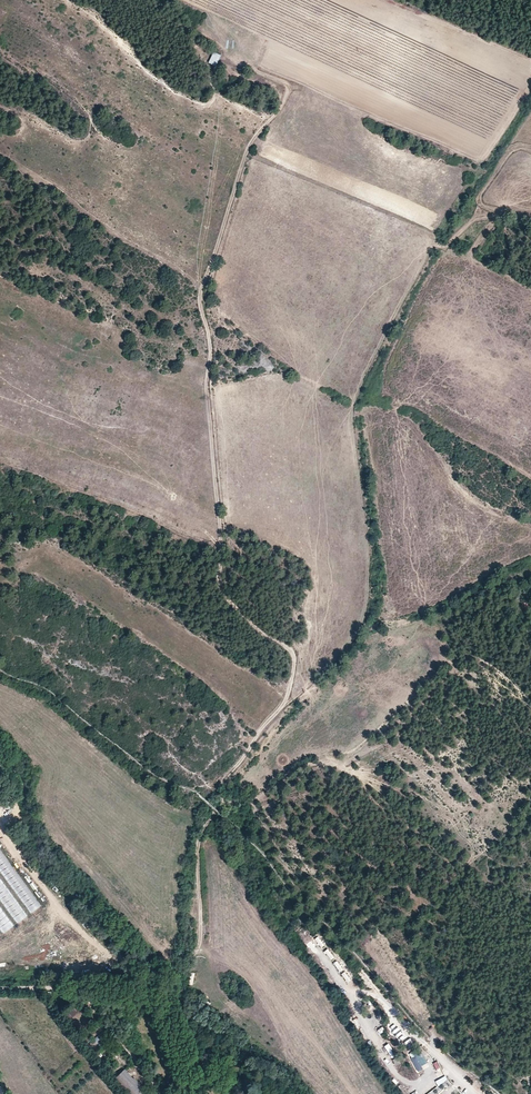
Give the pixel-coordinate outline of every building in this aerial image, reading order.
[(219,56),(212,53),(208,61),(215,65),(219,56)] [(5,840),(1,842),(14,862),(17,859),(5,840)] [(0,848),(0,871),(29,914),(39,907),(0,848)] [(22,875),(26,873),(19,863),(15,865),(22,875)] [(16,907),(9,913),(17,923),(27,915),(16,901),(13,903),(16,907)] [(0,909),(0,932),(1,934),(12,927),(0,909)] [(97,1044),(105,1042),(102,1034),(94,1037),(97,1044)] [(384,1045),(392,1059),(396,1056),(388,1043),(384,1045)] [(417,1071),(428,1066),(421,1052),(410,1057),(417,1071)] [(432,1063),(436,1071),(441,1069),(437,1061),(432,1063)] [(134,1077),(133,1078),(124,1069),(113,1079),(128,1093),(148,1093),(147,1093),(148,1092),(134,1077)]
